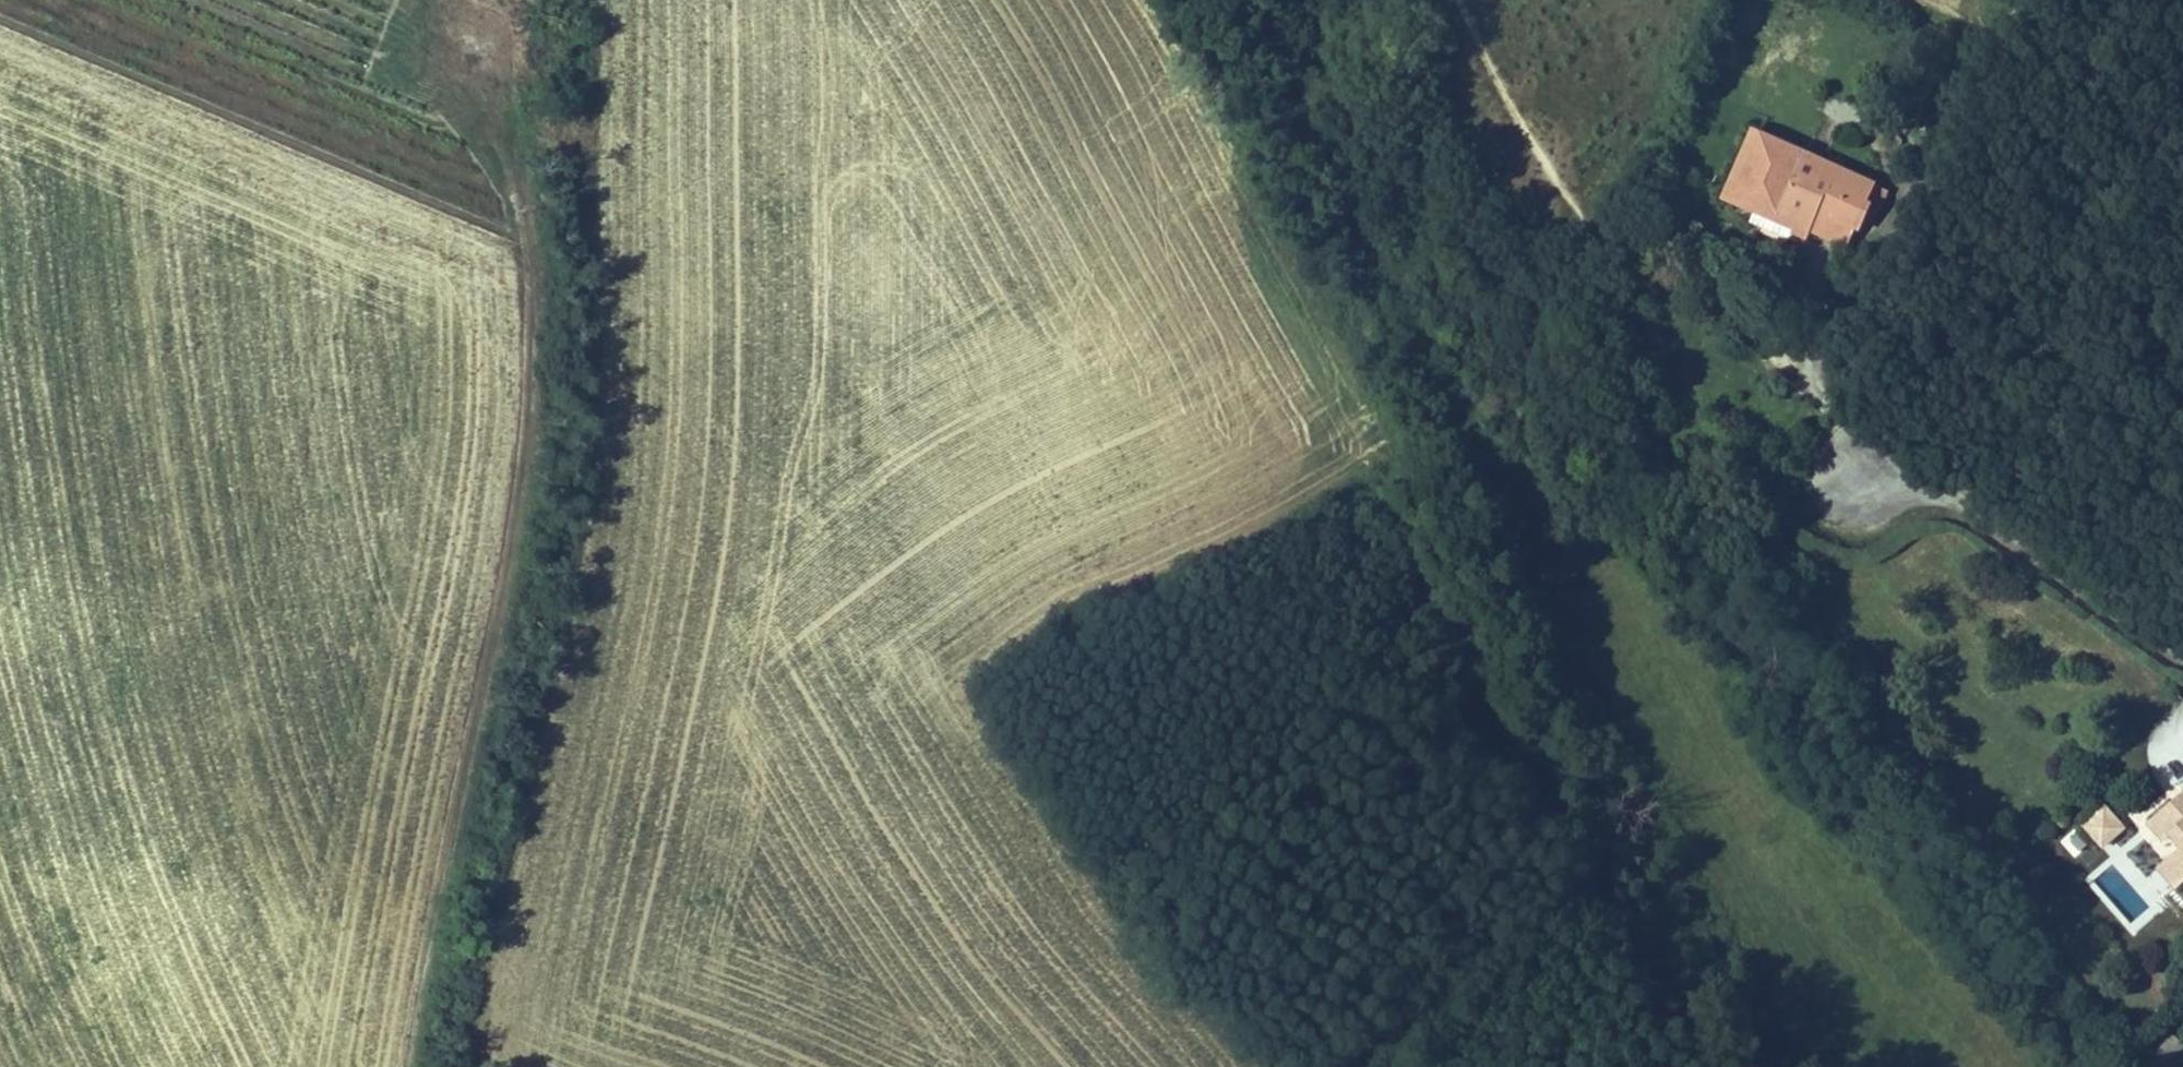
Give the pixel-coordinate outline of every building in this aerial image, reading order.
[(1815,229),(1738,196),(1767,129),(1752,122),(1718,201),(1797,234),(1811,240),(1815,229)] [(1879,177),(1767,129),(1738,196),(1815,229),(1818,224),(1853,239),(1879,177)] [(1853,239),(1818,224),(1815,229),(1851,244),(1853,239)] [(2181,790),(2170,799),(2178,808),(2182,803),(2182,793),(2181,790)] [(2160,837),(2167,831),(2179,844),(2169,853),(2182,870),(2182,803),(2178,808),(2170,799),(2146,820),(2160,837)] [(2104,849),(2128,828),(2107,804),(2083,825),(2104,849)] [(2169,853),(2156,865),(2172,883),(2182,874),(2182,870),(2169,853)]
